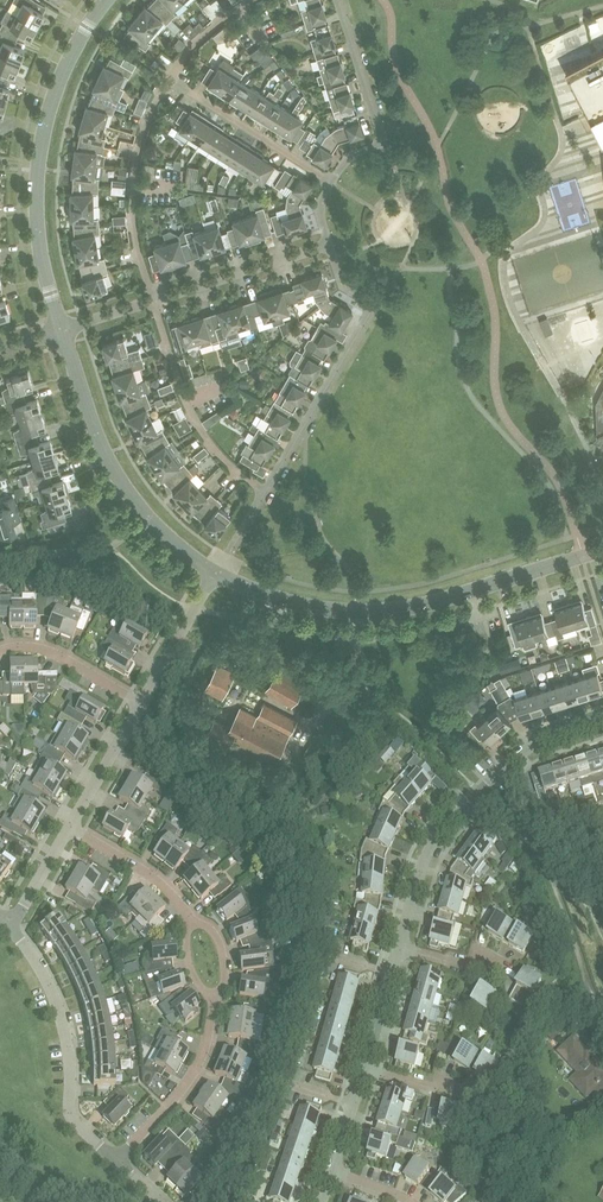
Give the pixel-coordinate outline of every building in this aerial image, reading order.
[(16,14),(36,25),(43,13),(31,6),(34,0),(13,0),(12,1),(14,2),(19,8),(16,14)] [(171,18),(152,0),(146,7),(145,6),(136,16),(154,30),(162,20),(165,23),(165,24),(171,18)] [(182,0),(153,0),(152,0),(171,18),(177,12),(176,12),(173,9),(182,0)] [(308,7),(300,10),(305,23),(321,18),(326,17),(320,0),(305,0),(308,7)] [(30,37),(36,25),(16,14),(7,9),(0,21),(2,22),(0,27),(0,30),(14,37),(17,30),(30,37)] [(146,40),(154,30),(136,16),(128,26),(129,27),(124,35),(124,36),(125,35),(145,50),(150,43),(149,42),(149,43),(146,40)] [(310,39),(314,53),(331,47),(335,46),(328,23),(323,24),(321,18),(305,23),(307,30),(314,27),(317,37),(310,39)] [(198,32),(204,26),(199,20),(193,26),(198,32)] [(294,28),(285,30),(287,36),(296,33),(294,28)] [(19,62),(24,49),(11,44),(14,37),(0,30),(0,54),(19,62)] [(173,45),(179,50),(185,43),(179,38),(173,45)] [(256,59),(262,54),(264,53),(263,52),(259,46),(251,52),(256,59)] [(332,53),(331,47),(314,53),(316,59),(323,56),(326,66),(319,68),(321,74),(316,75),(319,83),(323,82),(340,77),(344,75),(342,67),(344,66),(342,61),(340,62),(337,52),(332,53)] [(266,60),(271,56),(266,50),(263,52),(264,53),(262,54),(266,60)] [(566,70),(602,140),(602,51),(566,70)] [(0,70),(13,75),(19,62),(0,54),(0,70)] [(98,76),(118,86),(123,75),(127,77),(128,78),(132,70),(110,58),(111,57),(110,57),(105,65),(103,64),(98,76)] [(156,67),(157,64),(159,61),(154,58),(151,64),(156,67)] [(216,94),(233,67),(234,65),(223,58),(216,69),(210,65),(201,80),(211,87),(209,89),(216,94)] [(278,65),(274,59),(269,63),(273,69),(278,65)] [(143,66),(139,72),(147,77),(151,71),(143,66)] [(243,74),(233,67),(216,94),(223,98),(225,95),(228,97),(240,80),(243,74)] [(280,78),(285,74),(281,68),(276,72),(280,78)] [(94,89),(91,97),(115,107),(118,99),(117,99),(113,98),(118,86),(98,76),(92,88),(94,89)] [(354,104),(351,97),(353,96),(352,91),(350,92),(346,81),(342,82),(340,77),(323,82),(325,88),(333,86),(336,95),(328,97),(333,111),(349,106),(354,104)] [(293,85),(287,78),(282,82),(287,89),(293,85)] [(250,86),(240,80),(228,97),(232,100),(230,102),(237,106),(238,104),(239,104),(250,86)] [(5,101),(9,87),(0,85),(0,99),(5,101)] [(260,93),(250,86),(239,104),(249,110),(260,93)] [(294,97),(299,93),(295,88),(290,91),(294,97)] [(274,93),(270,90),(265,96),(260,93),(249,110),(252,113),(250,115),(257,119),(259,117),(274,93)] [(269,123),(281,106),(276,103),(278,96),(274,93),(259,117),(257,119),(264,124),(266,121),(269,123)] [(139,96),(133,112),(141,115),(143,110),(147,99),(139,96)] [(115,107),(91,97),(87,106),(86,105),(82,118),(103,124),(107,112),(111,114),(112,114),(115,107)] [(278,133),(279,130),(291,112),(281,106),(269,123),(273,126),(271,128),(278,133)] [(295,106),(291,112),(279,130),(278,133),(285,137),(286,134),(297,141),(306,127),(300,123),(302,119),(296,116),(299,109),(295,106)] [(352,114),(349,106),(333,111),(335,117),(338,116),(339,119),(343,117),(345,124),(336,127),(330,132),(338,142),(363,134),(356,113),(352,114)] [(194,114),(183,107),(175,120),(182,124),(178,129),(189,136),(203,116),(195,111),(194,114)] [(200,143),(211,125),(208,123),(209,120),(203,116),(189,136),(200,143)] [(103,124),(82,118),(78,131),(80,131),(78,140),(104,145),(105,137),(104,137),(104,138),(100,137),(103,124)] [(214,127),(211,125),(200,143),(210,149),(223,129),(216,124),(214,127)] [(210,149),(220,156),(231,138),(228,136),(230,133),(223,129),(210,149)] [(324,164),(338,142),(330,132),(325,136),(320,144),(313,140),(315,137),(313,136),(315,133),(309,129),(300,143),(308,148),(306,152),(324,164)] [(135,134),(127,132),(125,140),(133,143),(135,134)] [(235,140),(231,138),(220,156),(230,162),(243,142),(236,137),(235,140)] [(73,161),(95,164),(97,152),(101,153),(108,155),(110,147),(104,145),(78,140),(76,149),(74,148),(73,161)] [(241,169),(252,151),(249,149),(250,146),(243,142),(230,162),(241,169)] [(263,155),(257,150),(255,153),(252,151),(241,169),(251,175),(262,157),(263,155)] [(126,169),(128,158),(121,157),(119,168),(126,169)] [(262,157),(251,175),(262,182),(264,179),(270,183),(280,169),(262,157)] [(95,164),(73,161),(71,175),(73,175),(72,184),(98,185),(99,177),(98,177),(98,178),(93,177),(95,164)] [(126,169),(119,168),(118,176),(125,177),(126,169)] [(293,172),(292,173),(291,176),(283,171),(274,185),(280,188),(281,186),(284,187),(286,184),(292,188),(287,196),(286,202),(299,203),(312,183),(293,172)] [(222,176),(219,182),(225,185),(228,179),(222,176)] [(98,185),(72,184),(72,193),(70,193),(70,206),(93,205),(92,193),(97,193),(98,193),(98,185)] [(181,205),(187,203),(184,196),(178,198),(181,205)] [(302,213),(299,203),(286,202),(285,207),(288,217),(281,219),(280,215),(278,216),(277,213),(270,215),(275,231),(284,228),(285,233),(306,226),(304,218),(305,217),(304,212),(302,213)] [(73,228),(99,225),(98,217),(93,218),(93,205),(70,206),(70,219),(72,219),(73,228)] [(257,213),(245,217),(252,238),(253,242),(261,239),(259,236),(271,232),(263,206),(255,209),(257,213)] [(253,242),(252,238),(245,217),(232,221),(234,226),(227,228),(227,231),(232,245),(244,241),(245,244),(253,242)] [(74,250),(97,246),(94,234),(100,234),(99,225),(73,228),(74,237),(72,237),(74,250)] [(218,226),(205,230),(212,251),(232,245),(227,231),(220,233),(218,226)] [(184,231),(187,241),(193,257),(212,251),(205,230),(193,233),(192,229),(184,231)] [(181,261),(193,257),(187,241),(180,243),(178,235),(170,231),(163,233),(166,242),(174,267),(181,265),(181,261)] [(174,267),(166,242),(153,246),(155,251),(148,254),(153,270),(165,266),(167,269),(174,267)] [(97,246),(74,250),(77,263),(78,263),(81,271),(106,265),(104,257),(99,258),(97,246)] [(106,265),(81,271),(83,280),(81,281),(86,295),(107,288),(103,274),(108,273),(106,265)] [(300,279),(301,281),(302,284),(293,286),(298,302),(304,300),(303,297),(306,296),(305,293),(312,290),(315,300),(319,305),(329,297),(321,272),(300,279)] [(289,288),(278,291),(276,289),(268,291),(279,323),(284,322),(282,314),(289,311),(286,304),(294,302),(289,288)] [(261,297),(250,300),(254,314),(261,312),(264,319),(270,317),(273,325),(279,323),(268,291),(260,294),(261,297)] [(320,321),(317,326),(332,335),(336,327),(341,330),(352,311),(345,307),(346,305),(341,302),(340,304),(329,297),(319,305),(323,311),(332,316),(328,322),(325,320),(324,323),(320,321)] [(2,320),(8,318),(8,314),(10,314),(5,300),(0,302),(0,318),(2,320)] [(258,326),(254,314),(250,300),(230,307),(237,328),(248,324),(250,329),(258,326)] [(239,334),(237,328),(230,307),(210,313),(215,327),(218,339),(226,336),(227,337),(239,334)] [(215,327),(210,313),(191,319),(197,341),(199,346),(212,342),(211,341),(218,339),(215,327)] [(546,334),(554,331),(548,316),(540,319),(546,334)] [(187,349),(186,344),(197,341),(191,319),(171,325),(179,351),(187,349)] [(320,356),(322,357),(324,358),(336,337),(332,335),(317,326),(310,339),(308,339),(304,345),(305,347),(302,353),(316,361),(320,356)] [(110,366),(142,357),(139,348),(127,351),(123,337),(102,344),(106,358),(108,358),(110,366)] [(146,341),(147,347),(158,344),(156,338),(146,341)] [(289,373),(286,379),(301,388),(304,382),(308,385),(314,376),(316,377),(318,372),(316,371),(321,364),(316,361),(302,353),(294,365),(292,366),(289,371),(289,373)] [(110,366),(113,375),(111,375),(115,388),(137,382),(133,369),(145,366),(142,357),(110,366)] [(1,390),(5,401),(21,396),(19,389),(32,385),(28,371),(27,372),(24,369),(18,371),(18,375),(6,378),(8,386),(2,389),(1,390)] [(240,379),(239,387),(249,388),(250,379),(240,379)] [(279,392),(274,400),(271,406),(285,414),(289,409),(293,411),(305,390),(301,388),(286,379),(279,392)] [(121,400),(124,409),(148,399),(145,391),(144,392),(145,392),(140,394),(137,382),(115,388),(119,401),(121,400)] [(21,396),(5,401),(4,402),(7,414),(10,413),(17,413),(19,419),(41,412),(37,399),(24,403),(21,396)] [(161,398),(154,400),(157,406),(163,403),(161,398)] [(151,407),(148,399),(124,409),(127,417),(126,418),(131,430),(152,420),(146,408),(150,406),(150,407),(151,407)] [(258,426),(255,432),(270,441),(273,435),(277,438),(289,417),(285,414),(271,406),(263,418),(270,422),(265,430),(258,426)] [(236,408),(229,412),(233,418),(239,414),(236,408)] [(41,412),(19,419),(21,426),(15,430),(13,431),(17,443),(34,437),(32,430),(45,426),(41,412)] [(208,430),(219,422),(216,416),(204,423),(208,430)] [(157,431),(152,420),(131,430),(137,441),(139,441),(143,448),(166,435),(162,428),(161,429),(157,431)] [(257,462),(262,464),(274,443),(270,441),(255,432),(247,445),(246,445),(243,451),(243,452),(239,459),(254,467),(257,462)] [(166,435),(143,448),(148,456),(146,457),(154,468),(172,455),(165,445),(169,442),(169,443),(170,442),(166,435)] [(32,460),(54,453),(50,440),(36,444),(34,437),(17,443),(20,454),(23,454),(30,453),(32,460)] [(26,472),(29,483),(47,478),(45,471),(58,466),(54,453),(32,460),(34,467),(28,471),(26,472)] [(163,478),(168,485),(188,468),(183,462),(182,463),(183,463),(179,466),(172,455),(154,468),(161,479),(163,478)] [(182,503),(198,487),(189,478),(192,475),(193,475),(194,475),(188,468),(168,485),(174,492),(172,493),(182,503)] [(49,485),(47,478),(29,483),(33,495),(35,494),(43,494),(45,501),(67,494),(63,481),(49,485)] [(192,511),(198,517),(216,498),(210,492),(209,493),(210,493),(207,496),(198,487),(182,503),(191,512),(192,511)] [(71,507),(67,494),(45,501),(47,508),(40,512),(42,519),(40,520),(42,527),(64,520),(63,517),(59,515),(58,511),(71,507)] [(19,514),(13,497),(3,501),(5,507),(0,508),(0,532),(1,536),(16,531),(12,522),(20,519),(19,514)] [(222,503),(216,498),(198,517),(205,523),(204,524),(216,534),(230,516),(218,507),(221,503),(221,504),(222,503)] [(22,605),(22,600),(15,600),(14,595),(0,595),(0,599),(0,612),(9,612),(9,628),(11,628),(11,630),(22,630),(22,628),(22,605)] [(48,595),(32,595),(22,595),(22,600),(22,605),(22,628),(24,628),(24,630),(34,630),(34,628),(36,628),(36,612),(45,612),(48,595)] [(59,634),(60,635),(68,614),(62,612),(64,601),(48,595),(45,612),(53,615),(48,630),(49,631),(48,632),(58,636),(59,634)] [(582,599),(568,603),(575,625),(588,621),(590,626),(597,624),(592,607),(585,609),(582,599)] [(562,629),(575,625),(568,603),(555,607),(558,618),(552,620),(558,639),(564,636),(562,629)] [(104,619),(110,609),(104,606),(98,616),(104,619)] [(74,616),(68,614),(60,635),(61,635),(60,637),(70,641),(71,639),(72,640),(78,625),(86,628),(91,614),(83,611),(83,610),(78,609),(74,616)] [(557,639),(558,639),(552,620),(545,622),(542,611),(528,616),(535,638),(548,634),(549,636),(556,634),(557,639)] [(516,647),(523,644),(524,647),(526,648),(537,645),(535,638),(528,616),(515,620),(518,630),(511,632),(516,647)] [(126,641),(136,647),(139,649),(147,636),(127,624),(123,631),(113,628),(107,638),(122,647),(126,641)] [(122,647),(107,638),(102,648),(109,655),(104,662),(107,664),(106,666),(111,669),(112,667),(124,674),(132,661),(119,653),(122,647)] [(544,651),(540,653),(542,660),(549,658),(548,653),(544,651)] [(23,663),(24,685),(30,685),(33,695),(52,695),(57,686),(57,678),(37,678),(37,662),(35,662),(35,660),(25,661),(25,663),(23,663)] [(24,695),(24,685),(23,663),(22,663),(22,661),(12,661),(12,663),(10,663),(10,678),(2,679),(2,696),(24,695)] [(502,673),(512,670),(517,668),(515,661),(500,666),(502,673)] [(236,674),(218,665),(206,689),(224,698),(236,674)] [(306,679),(280,665),(266,692),(291,706),(306,679)] [(592,698),(602,694),(602,678),(600,679),(598,672),(585,675),(592,698)] [(585,675),(574,679),(580,698),(581,701),(592,698),(585,675)] [(500,677),(494,681),(505,699),(511,695),(503,682),(500,677)] [(569,705),(581,701),(580,698),(574,679),(562,683),(569,705)] [(498,702),(505,699),(494,681),(488,684),(498,702)] [(562,683),(551,686),(557,709),(569,705),(562,683)] [(551,686),(539,690),(546,712),(557,709),(551,686)] [(539,690),(527,694),(534,716),(546,712),(539,690)] [(480,691),(472,698),(479,707),(487,700),(480,691)] [(534,716),(527,694),(515,698),(521,717),(524,719),(534,716)] [(70,703),(63,714),(78,723),(82,725),(87,718),(96,723),(97,722),(99,723),(105,713),(103,712),(103,710),(91,703),(92,701),(87,698),(86,700),(78,695),(73,704),(70,703)] [(233,740),(275,763),(298,720),(265,703),(258,716),(241,707),(230,727),(215,719),(208,732),(231,744),(233,740)] [(512,722),(498,707),(488,716),(501,732),(512,722)] [(57,720),(62,723),(56,734),(81,749),(81,748),(83,749),(88,740),(87,739),(87,738),(78,732),(82,725),(78,723),(63,714),(61,713),(57,720)] [(491,741),(501,732),(488,716),(478,725),(476,723),(470,728),(480,739),(485,735),(491,741)] [(13,726),(10,728),(19,737),(24,733),(24,725),(13,726)] [(80,750),(81,749),(56,734),(49,746),(46,744),(41,751),(43,752),(56,760),(61,762),(65,755),(74,761),(75,759),(76,760),(82,751),(80,750)] [(395,753),(402,745),(396,740),(389,748),(395,753)] [(395,753),(388,747),(378,758),(385,764),(395,753)] [(585,755),(592,777),(602,774),(602,772),(597,754),(596,751),(585,755)] [(61,762),(56,760),(43,752),(39,759),(40,760),(34,771),(59,786),(60,785),(61,786),(67,777),(65,776),(66,775),(57,769),(61,762)] [(580,781),(592,777),(585,755),(573,759),(580,781)] [(374,770),(381,762),(375,758),(368,765),(374,770)] [(569,784),(580,781),(573,759),(562,762),(569,784)] [(146,765),(138,760),(134,767),(142,772),(146,765)] [(436,778),(416,760),(405,772),(411,778),(406,784),(420,797),(428,788),(429,790),(434,785),(432,784),(436,778)] [(569,784),(562,762),(550,766),(551,769),(557,788),(569,784)] [(557,788),(551,769),(550,766),(540,769),(539,773),(538,773),(542,784),(535,786),(537,793),(539,801),(547,799),(545,792),(557,788)] [(20,788),(22,789),(35,797),(39,799),(43,792),(52,797),(53,796),(55,797),(60,788),(58,787),(59,786),(34,771),(30,778),(26,777),(20,788)] [(126,788),(145,799),(152,788),(161,793),(165,786),(150,777),(146,784),(132,776),(132,778),(130,777),(124,786),(126,787),(126,788)] [(405,814),(420,797),(406,784),(399,778),(393,785),(400,791),(389,803),(384,800),(384,801),(405,814)] [(361,787),(354,790),(356,797),(363,795),(361,787)] [(132,807),(128,814),(143,823),(149,812),(142,805),(145,799),(126,788),(125,789),(123,788),(118,797),(120,798),(119,799),(132,807)] [(39,799),(35,797),(22,789),(18,796),(19,797),(13,809),(18,812),(37,823),(38,822),(40,823),(45,814),(43,813),(44,812),(35,806),(39,799)] [(532,803),(539,801),(537,793),(526,796),(532,803)] [(261,796),(253,801),(260,811),(268,806),(261,796)] [(378,828),(395,836),(405,814),(384,801),(379,811),(384,814),(378,828)] [(13,834),(17,827),(31,834),(32,833),(33,834),(39,825),(37,824),(37,823),(18,812),(15,817),(5,814),(0,822),(0,826),(13,834)] [(136,834),(143,823),(128,814),(124,822),(110,814),(103,827),(115,834),(114,836),(119,839),(120,837),(123,839),(127,831),(136,834)] [(164,861),(165,862),(178,844),(173,840),(178,831),(168,823),(157,837),(164,842),(154,854),(155,855),(154,856),(162,863),(164,861)] [(367,840),(362,851),(386,857),(395,836),(378,828),(372,842),(367,840)] [(483,858),(484,857),(497,839),(482,828),(468,847),(483,858)] [(10,843),(13,838),(6,833),(3,839),(4,840),(1,846),(7,849),(10,843)] [(13,838),(10,843),(17,847),(20,842),(13,838)] [(501,843),(495,847),(501,855),(507,851),(501,843)] [(185,858),(191,863),(201,852),(193,846),(189,852),(178,844),(165,862),(165,863),(164,864),(173,871),(174,869),(175,870),(185,858)] [(473,872),(483,858),(468,847),(452,869),(466,876),(464,878),(471,880),(475,876),(469,872),(471,870),(473,872)] [(203,851),(201,852),(191,863),(196,869),(184,879),(185,880),(183,881),(190,890),(192,888),(192,889),(210,875),(206,870),(212,862),(203,851)] [(386,857),(362,851),(361,863),(366,863),(365,878),(383,880),(386,857)] [(11,868),(0,861),(0,883),(11,868)] [(77,867),(72,876),(73,877),(73,878),(92,890),(97,893),(104,881),(106,883),(110,875),(97,868),(93,875),(89,872),(79,867),(79,868),(77,867)] [(466,886),(471,888),(472,888),(474,880),(471,880),(464,878),(466,876),(452,869),(451,870),(444,896),(462,901),(466,886)] [(213,890),(218,896),(231,885),(223,875),(214,880),(210,875),(192,889),(193,890),(192,891),(198,900),(200,898),(201,900),(213,890)] [(70,878),(65,888),(67,888),(66,890),(69,892),(75,895),(79,898),(75,905),(90,913),(97,902),(89,895),(92,890),(73,878),(72,879),(70,878)] [(381,906),(383,880),(365,878),(363,894),(366,895),(365,903),(356,901),(381,906)] [(270,887),(266,890),(272,899),(277,896),(279,894),(272,885),(270,887)] [(129,896),(117,908),(126,917),(131,914),(136,919),(140,916),(155,900),(155,899),(156,897),(148,890),(147,891),(146,890),(139,898),(135,901),(129,896)] [(226,922),(234,915),(238,912),(244,919),(257,908),(249,898),(240,902),(235,895),(233,897),(232,895),(227,899),(228,901),(217,910),(226,922)] [(444,896),(438,918),(453,923),(455,916),(458,917),(462,901),(444,896)] [(136,919),(134,921),(143,930),(139,935),(144,939),(150,936),(160,926),(154,920),(157,916),(165,909),(164,908),(165,906),(158,899),(156,900),(155,900),(140,916),(136,919)] [(527,900),(523,907),(532,912),(536,905),(527,900)] [(381,906),(356,901),(354,909),(360,911),(356,925),(374,930),(381,906)] [(78,910),(70,906),(67,911),(75,916),(78,910)] [(482,930),(503,942),(512,926),(498,918),(501,913),(494,909),(482,930)] [(39,928),(48,938),(65,925),(57,914),(54,917),(52,915),(46,920),(47,922),(39,928)] [(456,924),(453,923),(438,918),(430,947),(438,950),(440,944),(449,947),(456,924)] [(83,922),(87,929),(93,926),(89,919),(83,922)] [(252,920),(231,928),(236,942),(240,941),(246,939),(251,937),(254,945),(271,941),(265,927),(255,928),(252,920)] [(515,921),(512,926),(503,942),(524,954),(533,937),(518,929),(521,924),(515,921)] [(48,938),(55,949),(73,937),(65,925),(48,938)] [(374,930),(356,925),(351,941),(354,942),(352,949),(367,954),(374,930)] [(93,926),(87,929),(92,936),(97,933),(93,926)] [(55,949),(62,960),(81,949),(73,937),(55,949)] [(333,941),(324,939),(322,947),(331,949),(333,941)] [(250,955),(240,956),(242,971),(264,968),(274,967),(273,956),(271,941),(254,945),(255,954),(250,955)] [(143,959),(145,974),(162,970),(161,961),(176,959),(174,944),(151,947),(152,955),(143,959)] [(99,947),(102,955),(108,952),(104,945),(99,947)] [(62,960),(69,971),(88,961),(81,949),(62,960)] [(108,952),(102,955),(106,963),(111,960),(108,952)] [(88,961),(69,971),(74,983),(94,974),(88,961)] [(287,966),(289,978),(296,976),(293,964),(287,966)] [(419,987),(437,992),(441,977),(438,976),(440,968),(425,964),(419,987)] [(541,981),(533,976),(535,971),(528,967),(509,1000),(526,1009),(534,1007),(539,998),(534,995),(541,981)] [(252,981),(247,980),(242,979),(239,994),(267,998),(268,989),(273,989),(274,985),(278,986),(281,968),(253,972),(252,981)] [(165,978),(162,970),(145,974),(150,988),(160,987),(163,995),(184,987),(179,973),(165,978)] [(115,973),(117,981),(123,979),(120,971),(115,973)] [(336,994),(354,999),(361,976),(346,972),(344,980),(341,979),(336,994)] [(74,983),(80,995),(100,987),(94,974),(74,983)] [(123,979),(117,981),(120,989),(126,987),(123,979)] [(473,1004),(487,1012),(496,995),(475,984),(467,997),(474,1001),(473,1004)] [(84,1007),(105,1002),(105,1000),(100,987),(80,995),(84,1007)] [(419,987),(414,1002),(432,1007),(437,992),(419,987)] [(177,1003),(172,996),(158,1006),(167,1017),(175,1013),(181,1020),(183,1018),(185,1022),(193,1016),(191,1012),(199,1006),(190,994),(177,1003)] [(332,1009),(350,1014),(354,999),(336,994),(332,1009)] [(313,1004),(319,1006),(321,998),(315,996),(313,1004)] [(121,1003),(123,1011),(129,1009),(127,1001),(121,1003)] [(84,1007),(87,1020),(109,1016),(105,1002),(84,1007)] [(414,1002),(410,1017),(428,1023),(432,1007),(414,1002)] [(313,1004),(311,1012),(317,1013),(319,1006),(313,1004)] [(230,1023),(230,1024),(262,1029),(266,1008),(249,1005),(248,1014),(232,1011),(232,1013),(230,1012),(228,1023),(230,1023)] [(449,1005),(447,1012),(454,1014),(456,1007),(449,1005)] [(131,1017),(129,1009),(123,1011),(125,1019),(131,1017)] [(332,1009),(328,1024),(346,1029),(350,1014),(332,1009)] [(452,1020),(454,1014),(447,1012),(446,1018),(452,1020)] [(111,1029),(109,1016),(87,1020),(90,1033),(111,1029)] [(404,1040),(420,1045),(427,1047),(429,1040),(424,1038),(428,1023),(410,1017),(404,1040)] [(543,1032),(553,1042),(567,1028),(557,1018),(543,1032)] [(259,1052),(262,1029),(230,1024),(230,1025),(228,1025),(226,1035),(228,1036),(228,1037),(243,1040),(242,1048),(257,1052),(259,1052)] [(346,1029),(328,1024),(323,1039),(341,1045),(346,1029)] [(312,1028),(306,1027),(304,1034),(310,1036),(312,1028)] [(90,1033),(92,1046),(113,1043),(111,1029),(90,1033)] [(161,1053),(181,1063),(181,1062),(183,1063),(188,1054),(186,1053),(187,1052),(173,1044),(177,1037),(162,1029),(156,1040),(164,1047),(161,1053)] [(310,1036),(304,1034),(302,1042),(308,1044),(310,1036)] [(584,1048),(574,1037),(558,1052),(578,1073),(571,1081),(586,1097),(594,1090),(602,1099),(602,1061),(600,1058),(587,1044),(584,1048)] [(341,1045),(323,1039),(319,1055),(337,1060),(341,1045)] [(420,1045),(404,1040),(396,1068),(412,1073),(413,1068),(415,1068),(420,1052),(418,1052),(420,1045)] [(92,1046),(93,1059),(115,1057),(113,1043),(92,1046)] [(469,1071),(478,1055),(464,1047),(463,1050),(456,1046),(448,1060),(469,1071)] [(253,1061),(257,1052),(242,1048),(239,1055),(225,1049),(224,1051),(222,1050),(218,1060),(220,1061),(220,1062),(241,1070),(245,1058),(253,1061)] [(181,1063),(161,1053),(154,1049),(148,1060),(144,1068),(157,1075),(161,1068),(175,1075),(175,1074),(177,1075),(182,1065),(180,1064),(181,1063)] [(337,1060),(319,1055),(315,1070),(318,1071),(316,1078),(331,1083),(337,1060)] [(478,1055),(469,1071),(490,1083),(499,1067),(485,1059),(483,1061),(477,1058),(478,1055)] [(93,1059),(94,1072),(115,1072),(115,1057),(93,1059)] [(244,1089),(247,1082),(250,1074),(241,1070),(220,1062),(219,1063),(218,1062),(214,1072),(215,1073),(215,1074),(229,1080),(226,1087),(244,1097),(247,1090),(244,1089)] [(115,1072),(94,1072),(93,1085),(115,1086),(115,1072)] [(202,1095),(201,1096),(220,1109),(227,1098),(238,1106),(244,1097),(226,1087),(222,1094),(209,1085),(208,1086),(206,1085),(200,1094),(202,1095)] [(409,1091),(406,1090),(391,1085),(383,1108),(401,1114),(406,1100),(412,1102),(415,1094),(410,1093),(409,1091)] [(119,1087),(107,1099),(114,1106),(103,1117),(114,1127),(123,1117),(125,1118),(129,1114),(128,1112),(130,1110),(123,1105),(128,1096),(119,1087)] [(206,1116),(202,1123),(216,1132),(223,1122),(216,1114),(220,1109),(201,1096),(201,1097),(199,1096),(193,1104),(195,1106),(194,1107),(206,1116)] [(302,1110),(297,1125),(315,1131),(322,1108),(307,1103),(305,1111),(302,1110)] [(460,1109),(436,1104),(433,1120),(441,1121),(440,1124),(456,1127),(460,1109)] [(396,1128),(401,1114),(383,1108),(376,1130),(400,1138),(402,1130),(396,1128)] [(417,1110),(415,1117),(423,1120),(425,1113),(417,1110)] [(202,1128),(197,1124),(194,1128),(199,1132),(202,1128)] [(292,1140),(309,1146),(315,1131),(297,1125),(292,1140)] [(282,1128),(275,1126),(273,1133),(279,1136),(282,1128)] [(196,1137),(202,1142),(208,1134),(203,1129),(196,1137)] [(400,1138),(376,1130),(367,1158),(375,1161),(377,1156),(387,1159),(392,1144),(396,1145),(395,1148),(412,1153),(416,1143),(399,1138),(400,1138)] [(279,1136),(273,1133),(270,1141),(276,1143),(279,1136)] [(166,1155),(172,1161),(184,1148),(174,1139),(171,1141),(164,1135),(158,1141),(157,1140),(152,1144),(154,1146),(144,1156),(155,1166),(166,1155)] [(292,1140),(287,1155),(304,1161),(309,1146),(292,1140)] [(176,1186),(177,1187),(193,1171),(187,1166),(193,1157),(190,1154),(192,1153),(185,1147),(184,1148),(172,1161),(178,1167),(167,1178),(168,1179),(167,1181),(175,1188),(176,1186)] [(265,1155),(263,1163),(269,1165),(271,1158),(265,1155)] [(287,1155),(281,1169),(299,1176),(304,1161),(287,1155)] [(425,1191),(434,1178),(428,1174),(429,1171),(416,1162),(405,1178),(425,1191)] [(266,1172),(269,1165),(263,1163),(260,1170),(266,1172)] [(434,1178),(425,1191),(440,1201),(447,1201),(457,1201),(466,1195),(466,1194),(466,1193),(466,1192),(465,1191),(458,1186),(455,1190),(443,1180),(448,1173),(442,1168),(434,1178)] [(187,1196),(189,1194),(197,1185),(203,1191),(215,1178),(206,1169),(197,1175),(193,1171),(177,1187),(178,1188),(176,1189),(184,1197),(186,1195),(187,1196)] [(281,1169),(276,1184),(294,1190),(299,1176),(281,1169)] [(476,1179),(476,1183),(479,1187),(485,1183),(480,1176),(476,1179)] [(294,1190),(276,1184),(271,1199),(274,1200),(274,1201),(290,1201),(294,1190)]
